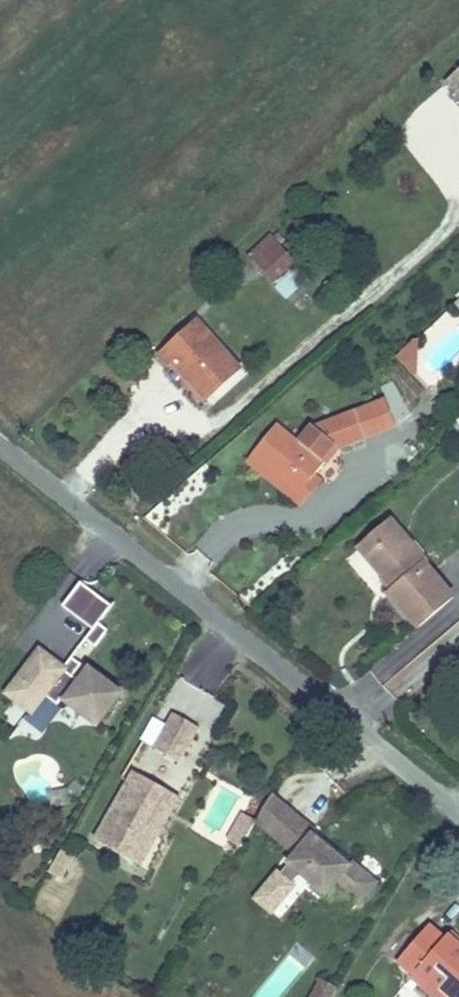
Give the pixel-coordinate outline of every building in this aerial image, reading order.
[(444,79),(458,96),(458,66),(444,79)] [(259,234),(283,261),(309,242),(284,212),(259,234)] [(284,301),(309,284),(297,267),(272,284),(284,301)] [(224,383),(258,355),(212,303),(173,336),(183,349),(189,343),(224,383)] [(431,354),(432,317),(413,334),(431,354)] [(291,405),(267,434),(314,473),(330,453),(340,441),(336,438),(349,423),(353,426),(411,404),(402,379),(323,409),(312,422),(291,405)] [(349,423),(336,438),(340,441),(353,426),(349,423)] [(314,473),(267,434),(261,441),(314,483),(335,458),(330,453),(314,473)] [(370,537),(382,548),(410,520),(398,510),(370,537)] [(429,606),(433,610),(458,585),(458,574),(433,552),(438,545),(410,520),(382,548),(411,573),(403,582),(429,606)] [(73,556),(55,581),(72,595),(91,570),(73,556)] [(105,581),(91,570),(72,595),(85,604),(86,605),(92,598),(105,581)] [(86,605),(85,604),(77,614),(88,623),(101,606),(92,598),(86,605)] [(0,670),(0,671),(9,677),(24,689),(36,673),(49,683),(54,676),(90,702),(114,670),(87,651),(86,650),(85,650),(84,650),(82,650),(81,650),(80,652),(74,659),(66,653),(75,641),(66,635),(57,646),(54,649),(46,643),(48,639),(32,627),(0,670)] [(57,646),(48,639),(46,643),(54,649),(57,646)] [(169,690),(148,726),(176,741),(196,705),(169,690)] [(128,750),(123,759),(162,781),(140,819),(149,824),(176,777),(128,750)] [(89,820),(136,847),(149,824),(140,819),(162,781),(123,759),(89,820)] [(259,795),(256,801),(277,818),(296,795),(271,774),(259,795)] [(256,801),(241,792),(225,819),(240,828),(256,801)] [(296,795),(277,818),(296,834),(288,844),(327,876),(337,863),(361,882),(377,862),(353,842),(351,845),(313,814),(315,811),(296,795)] [(47,876),(63,882),(74,856),(58,850),(47,876)] [(392,952),(407,964),(412,958),(458,996),(458,941),(439,925),(435,930),(420,918),(392,952)] [(412,958),(407,964),(447,996),(458,996),(412,958)] [(336,969),(320,960),(300,995),(304,996),(320,996),(336,969)]
